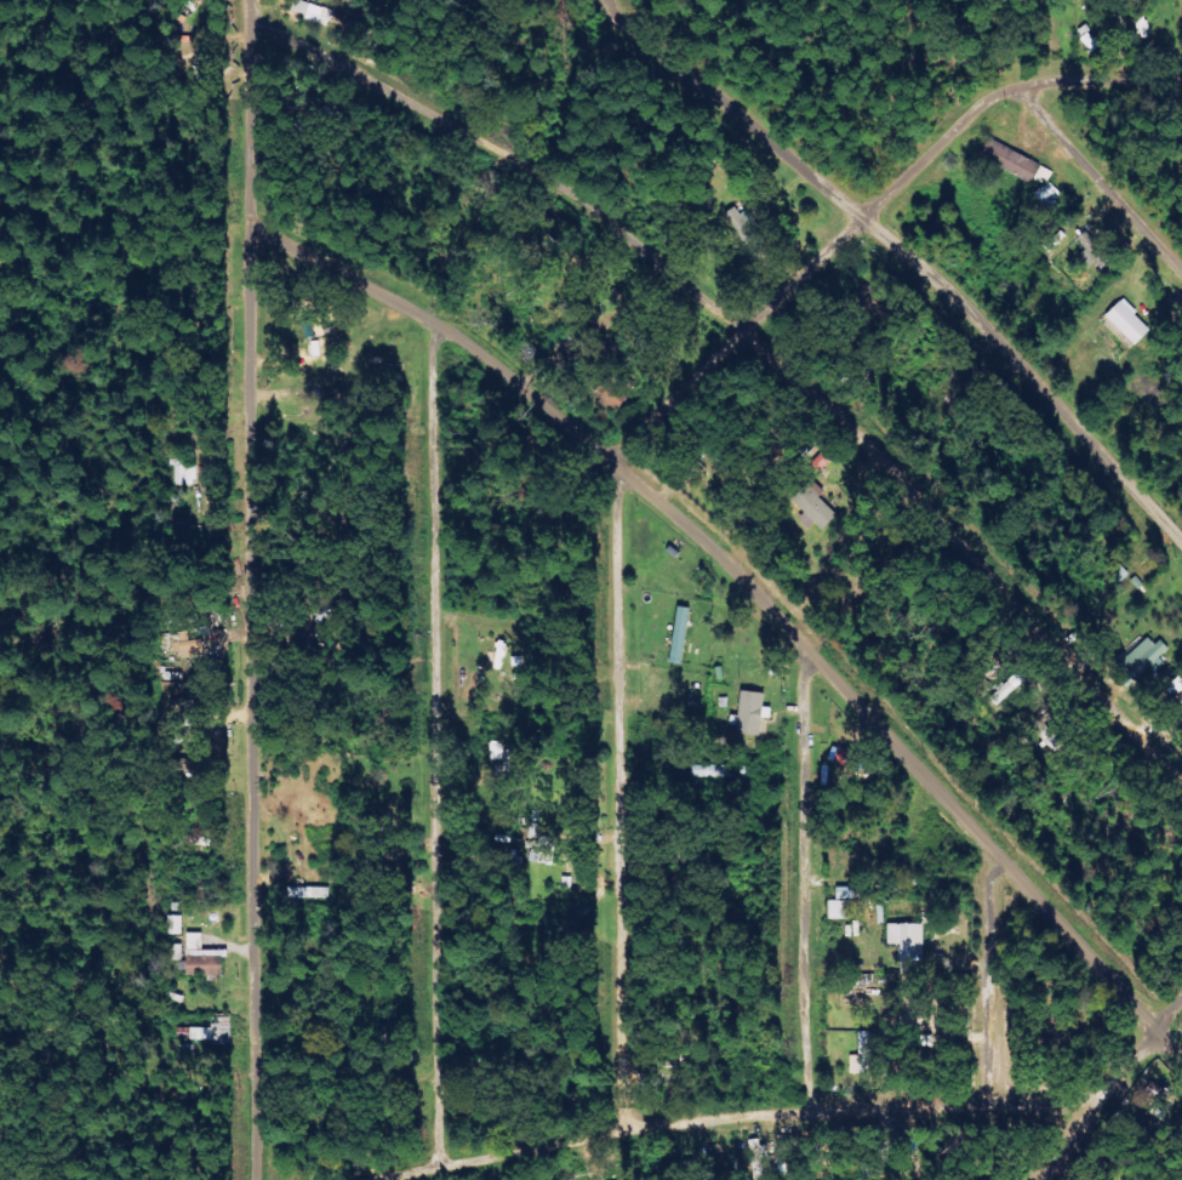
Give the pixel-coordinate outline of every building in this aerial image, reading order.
[(334,10),(295,0),(294,0),(290,14),(330,24),(334,10)] [(1076,240),(1094,264),(1106,256),(1088,231),(1076,240)] [(1124,300),(1107,316),(1135,346),(1152,331),(1124,300)] [(692,608),(679,606),(670,662),(682,664),(692,608)] [(1170,649),(1161,639),(1156,644),(1147,635),(1113,667),(1132,687),(1162,660),(1160,658),(1170,649)] [(764,736),(766,712),(764,712),(765,694),(741,691),(737,733),(764,736)] [(857,772),(862,756),(833,747),(828,763),(857,772)] [(830,901),(830,920),(855,919),(854,900),(858,900),(858,887),(838,888),(838,901),(830,901)] [(889,945),(901,945),(902,974),(919,973),(919,961),(925,961),(924,923),(889,925),(889,945)] [(186,975),(224,976),(225,950),(204,950),(204,933),(187,933),(186,975)] [(190,1027),(190,1043),(231,1042),(231,1017),(221,1018),(221,1026),(190,1027)] [(859,1032),(859,1056),(851,1056),(851,1075),(870,1075),(871,1032),(859,1032)]
